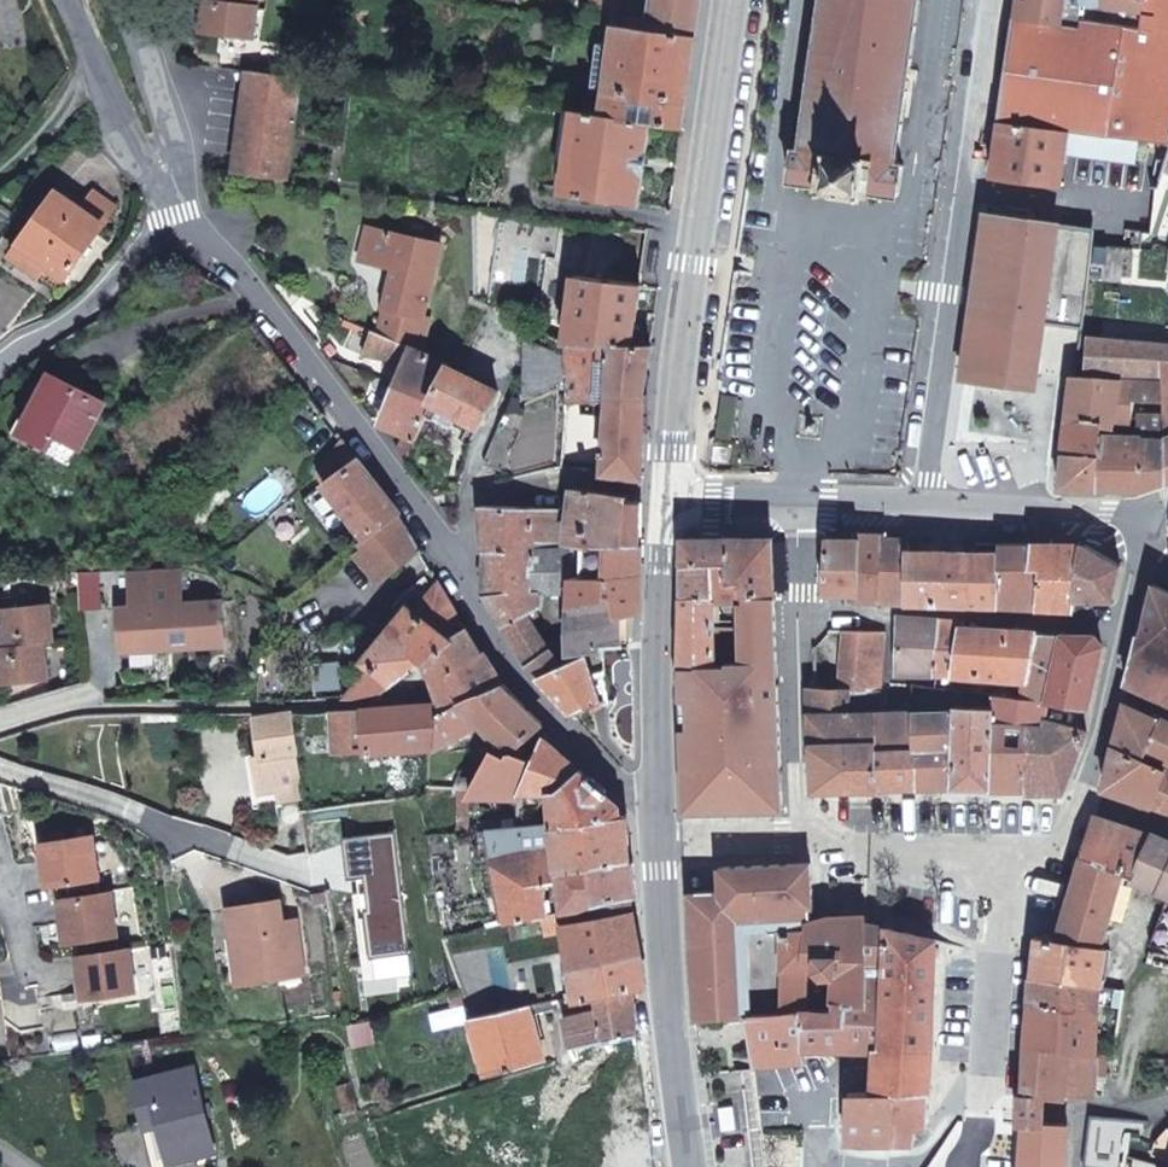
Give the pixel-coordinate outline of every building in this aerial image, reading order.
[(258,0),(201,0),(201,1),(205,1),(201,31),(253,39),(258,0)] [(654,3),(636,0),(592,0),(589,20),(615,23),(650,28),(654,3)] [(702,0),(654,0),(654,3),(650,28),(697,35),(702,0)] [(904,124),(912,66),(921,0),(820,0),(814,46),(809,79),(799,146),(796,146),(795,148),(792,148),(788,180),(790,181),(791,183),(816,187),(816,188),(827,189),(826,194),(833,195),(834,187),(854,190),(853,198),(860,199),(860,194),(871,196),(871,195),(897,198),(898,197),(900,195),(905,165),(903,164),(902,163),(902,162),(902,161),(898,160),(904,124)] [(1015,17),(1028,18),(1031,0),(1017,0),(1015,17)] [(1145,0),(1031,0),(1028,18),(1080,26),(1082,18),(1125,25),(1141,27),(1145,0)] [(1141,27),(1167,31),(1167,0),(1145,0),(1141,27)] [(1019,87),(1028,18),(1015,17),(1004,92),(1019,87)] [(1109,136),(1125,25),(1082,18),(1080,26),(1028,18),(1019,87),(1004,92),(1000,120),(1068,130),(1073,131),(1092,133),(1109,136)] [(697,36),(697,35),(650,28),(615,23),(612,44),(607,86),(603,112),(602,117),(651,123),(683,128),(697,36)] [(1141,27),(1125,25),(1109,136),(1167,143),(1167,31),(1141,27)] [(607,86),(612,44),(601,43),(595,84),(607,86)] [(286,180),(299,77),(279,74),(248,69),(234,173),(286,180)] [(640,205),(651,123),(602,117),(595,116),(573,113),(562,193),(594,198),(594,199),(614,202),(614,200),(640,205)] [(1067,138),(1068,130),(1000,120),(992,177),(1060,187),(1067,138)] [(1167,162),(1167,143),(1109,136),(1092,133),(1087,170),(1098,171),(1163,180),(1167,162)] [(1159,188),(1163,180),(1098,171),(1098,180),(1154,188),(1159,188)] [(1159,188),(1154,188),(1149,232),(1167,234),(1167,189),(1159,188)] [(81,208),(102,224),(115,206),(94,191),(81,208)] [(64,275),(102,224),(58,192),(21,243),(64,275)] [(1089,281),(1093,243),(1077,241),(1079,226),(986,213),(963,375),(1007,382),(1008,374),(1036,378),(1044,322),(1084,328),(1086,309),(1087,307),(1087,300),(1089,281)] [(423,316),(441,244),(368,226),(360,259),(394,267),(384,308),(385,308),(380,333),(411,347),(420,352),(429,317),(423,316)] [(64,275),(21,243),(11,255),(55,287),(64,275)] [(1122,283),(1126,246),(1124,246),(1093,243),(1089,281),(1122,283)] [(642,284),(574,274),(566,343),(569,344),(611,344),(634,344),(642,284)] [(405,363),(411,347),(380,333),(379,332),(373,329),(364,356),(405,363)] [(1090,336),(1086,373),(1164,375),(1164,379),(1164,382),(1164,383),(1167,384),(1167,344),(1090,336)] [(568,375),(569,356),(525,338),(524,397),(524,399),(568,378),(568,375)] [(608,391),(611,344),(569,344),(569,356),(568,375),(568,378),(567,402),(608,402),(608,391)] [(645,391),(652,345),(634,344),(611,344),(608,391),(645,391)] [(431,401),(448,365),(422,353),(420,352),(411,347),(405,363),(396,385),(431,401)] [(484,416),(498,391),(448,365),(431,401),(433,402),(458,416),(478,427),(484,416)] [(81,446),(104,402),(52,374),(22,431),(49,446),(55,433),(81,446)] [(1114,423),(1121,381),(1078,379),(1072,378),(1067,420),(1104,422),(1102,435),(1112,436),(1114,423)] [(1164,383),(1164,382),(1121,381),(1114,423),(1132,424),(1136,400),(1164,401),(1164,383)] [(428,413),(433,402),(431,401),(396,385),(380,423),(405,435),(417,440),(428,413)] [(643,477),(645,391),(608,391),(608,402),(603,473),(643,477)] [(452,426),(458,416),(433,402),(428,413),(452,426)] [(1167,439),(1166,415),(1140,414),(1139,438),(1167,439)] [(1102,435),(1104,422),(1067,420),(1063,453),(1100,455),(1102,435)] [(505,472),(521,433),(499,425),(484,463),(505,472)] [(407,464),(417,440),(405,435),(396,450),(407,464)] [(1167,439),(1139,438),(1112,436),(1102,435),(1100,455),(1098,490),(1141,491),(1167,481),(1167,467),(1167,439)] [(357,461),(343,441),(316,474),(324,485),(357,461)] [(728,462),(729,447),(714,446),(713,461),(728,462)] [(1098,490),(1100,455),(1063,453),(1059,490),(1098,490)] [(399,512),(359,460),(357,461),(324,485),(364,538),(399,512)] [(643,542),(642,501),(629,499),(630,494),(573,487),(567,544),(583,546),(585,547),(643,542)] [(558,541),(561,509),(481,506),(483,552),(487,552),(531,553),(532,548),(532,539),(558,541)] [(421,550),(399,512),(364,538),(359,543),(364,549),(386,578),(421,550)] [(885,540),(888,539),(888,535),(857,534),(857,537),(858,537),(858,595),(857,595),(857,600),(883,601),(885,540)] [(775,592),(773,537),(683,538),(682,564),(726,562),(728,582),(743,581),(742,595),(775,595),(775,592)] [(858,595),(858,537),(857,537),(826,537),(824,594),(857,595),(858,595)] [(557,549),(558,541),(532,539),(532,548),(557,549)] [(910,552),(911,540),(888,539),(885,540),(883,601),(907,603),(908,552),(910,552)] [(641,575),(643,542),(585,547),(583,546),(581,576),(641,575)] [(338,562),(349,553),(340,543),(330,551),(338,562)] [(999,554),(1000,543),(977,543),(976,553),(999,554)] [(1030,568),(1032,544),(1000,543),(999,554),(998,605),(1037,607),(1040,569),(1030,568)] [(1073,600),(1084,544),(1032,544),(1030,568),(1040,569),(1037,607),(1076,609),(1075,600),(1073,600)] [(1113,601),(1121,566),(1084,544),(1073,600),(1075,600),(1086,600),(1113,601)] [(572,576),(576,549),(557,549),(532,548),(531,553),(487,552),(485,593),(517,589),(540,590),(540,592),(572,591),(572,576)] [(386,578),(364,549),(357,555),(379,584),(386,578)] [(969,604),(970,553),(910,552),(908,552),(907,603),(969,604)] [(998,605),(999,554),(976,553),(970,553),(969,604),(998,605)] [(742,595),(743,581),(728,582),(726,562),(682,564),(682,596),(715,597),(715,601),(727,601),(741,600),(742,595)] [(180,568),(132,569),(133,606),(130,606),(131,649),(154,649),(224,646),(222,603),(182,604),(180,568)] [(641,613),(641,575),(581,576),(572,576),(572,591),(570,608),(613,599),(615,618),(622,616),(629,615),(641,613)] [(451,638),(468,631),(466,627),(439,581),(416,610),(451,638)] [(1153,584),(1141,634),(1167,645),(1167,591),(1153,584)] [(540,608),(540,592),(540,590),(517,589),(485,593),(504,625),(527,614),(540,608)] [(742,698),(680,699),(686,807),(691,811),(711,811),(741,810),(785,809),(783,764),(783,761),(781,731),(780,698),(775,595),(742,595),(741,600),(741,610),(742,628),(743,648),(742,698)] [(716,626),(715,601),(715,597),(682,596),(681,665),(716,664),(716,648),(716,626)] [(622,643),(622,616),(615,618),(613,599),(570,608),(568,608),(568,639),(567,652),(585,650),(603,647),(603,644),(622,643)] [(1086,601),(1086,600),(1075,600),(1076,609),(1086,601)] [(49,603),(0,608),(0,646),(43,642),(52,641),(49,603)] [(419,666),(451,638),(416,610),(409,604),(363,661),(370,666),(393,685),(419,666)] [(131,649),(130,606),(101,607),(103,651),(131,649)] [(528,664),(549,649),(527,614),(504,625),(528,664)] [(935,674),(940,619),(899,616),(899,672),(935,674)] [(965,627),(966,621),(940,619),(935,674),(945,675),(945,681),(961,681),(962,674),(955,676),(963,627),(965,627)] [(743,648),(742,628),(716,626),(716,648),(743,648)] [(1039,634),(1039,631),(1004,629),(965,627),(963,627),(955,676),(962,674),(992,676),(1027,681),(1029,682),(1039,634)] [(883,682),(886,631),(846,630),(844,689),(847,690),(847,692),(849,692),(882,690),(883,682)] [(476,646),(468,631),(451,638),(419,666),(427,672),(430,675),(459,662),(480,652),(476,646)] [(1141,634),(1137,633),(1125,683),(1159,700),(1160,699),(1167,702),(1167,645),(1141,634)] [(1048,700),(1063,635),(1039,634),(1029,682),(1027,681),(1023,697),(1048,700)] [(1087,710),(1103,646),(1095,636),(1063,635),(1048,700),(1048,702),(1087,710)] [(43,642),(0,646),(0,684),(47,679),(43,642)] [(564,667),(551,648),(549,649),(528,664),(529,666),(540,678),(564,667)] [(742,698),(743,648),(716,648),(716,664),(681,665),(680,697),(680,699),(742,698)] [(503,684),(484,650),(480,652),(459,662),(430,675),(431,677),(440,703),(439,713),(460,702),(473,696),(482,693),(503,684)] [(593,675),(587,657),(564,667),(540,678),(575,716),(607,703),(604,671),(593,675)] [(393,685),(370,666),(345,699),(354,699),(383,692),(393,685)] [(914,692),(914,684),(906,683),(906,691),(914,692)] [(543,723),(522,703),(504,684),(503,684),(482,693),(473,696),(460,702),(480,722),(498,742),(492,749),(505,757),(512,751),(518,745),(533,733),(543,723)] [(955,705),(956,689),(933,686),(914,684),(914,692),(914,713),(955,711),(955,705)] [(849,714),(849,692),(847,692),(847,690),(844,689),(815,686),(810,686),(810,714),(849,714)] [(879,713),(882,690),(849,692),(849,714),(879,713)] [(439,713),(440,703),(407,706),(407,693),(391,699),(388,701),(384,705),(384,706),(361,705),(362,708),(364,752),(426,748),(435,748),(439,713)] [(1048,702),(1048,700),(1023,697),(993,694),(993,708),(996,708),(996,721),(1028,723),(1044,724),(1045,720),(1048,702)] [(480,722),(460,702),(439,713),(435,748),(480,722)] [(1146,751),(1161,720),(1159,720),(1125,703),(1114,745),(1143,758),(1146,751)] [(996,721),(996,708),(993,708),(955,705),(955,711),(952,790),(993,791),(996,721)] [(364,752),(362,708),(333,710),(336,753),(364,752)] [(952,790),(955,711),(914,713),(915,749),(916,790),(952,790)] [(302,798),(295,752),(298,751),(300,751),(295,713),(261,717),(257,717),(263,754),(255,755),(262,804),(302,798)] [(878,743),(879,713),(849,714),(810,714),(812,745),(878,743)] [(915,749),(914,713),(879,713),(878,743),(878,750),(915,749)] [(1161,717),(1159,720),(1161,720),(1146,751),(1167,761),(1167,720),(1161,717)] [(1063,792),(1087,731),(1083,730),(1045,720),(1044,724),(1028,723),(1027,792),(1063,792)] [(1027,792),(1028,723),(996,721),(993,791),(1027,792)] [(558,791),(580,769),(544,737),(538,751),(534,760),(529,758),(520,754),(512,751),(505,757),(492,749),(478,776),(470,790),(543,793),(550,793),(550,791),(558,791)] [(878,750),(878,743),(812,745),(814,791),(880,790),(878,750)] [(524,751),(518,745),(512,751),(520,754),(524,751)] [(1165,768),(1143,758),(1114,745),(1104,788),(1151,804),(1160,782),(1165,784),(1167,785),(1167,769),(1165,768)] [(916,790),(915,749),(878,750),(880,790),(916,790)] [(622,814),(620,805),(580,769),(558,791),(550,791),(550,793),(551,811),(552,823),(622,814)] [(460,773),(457,790),(470,790),(478,776),(460,773)] [(470,832),(470,790),(457,790),(458,833),(470,832)] [(552,823),(551,811),(538,812),(539,825),(552,823)] [(631,860),(627,813),(622,814),(552,823),(556,873),(631,860)] [(1134,875),(1151,835),(1095,817),(1083,855),(1122,871),(1134,875)] [(556,873),(552,823),(539,825),(527,826),(489,829),(489,831),(507,923),(544,917),(549,915),(545,881),(557,880),(556,873)] [(1152,833),(1151,835),(1134,875),(1131,880),(1135,881),(1140,884),(1167,895),(1167,896),(1167,840),(1152,833)] [(98,878),(93,835),(42,842),(48,886),(98,878)] [(1101,945),(1122,871),(1083,855),(1083,856),(1058,939),(1101,945)] [(636,896),(633,860),(631,860),(556,873),(557,880),(561,914),(562,922),(599,916),(632,909),(631,897),(636,896)] [(742,1015),(738,921),(770,919),(770,910),(811,907),(815,907),(812,862),(719,867),(721,902),(699,903),(699,902),(689,902),(695,1020),(742,1015)] [(1163,903),(1167,895),(1140,884),(1137,892),(1163,903)] [(117,935),(111,892),(61,899),(67,942),(117,935)] [(327,900),(327,892),(313,895),(315,903),(328,901),(327,900)] [(1167,895),(1163,903),(1163,905),(1166,905),(1150,945),(1151,945),(1167,949),(1167,896),(1167,895)] [(304,974),(298,930),(284,933),(282,922),(279,901),(228,908),(238,983),(304,974)] [(782,1011),(783,929),(807,928),(807,924),(812,922),(811,907),(770,910),(770,919),(738,921),(742,1015),(750,1014),(749,1013),(777,1012),(782,1011)] [(641,951),(633,909),(632,909),(599,916),(607,957),(641,951)] [(562,922),(561,914),(549,915),(544,917),(546,934),(564,931),(562,922)] [(647,985),(641,951),(607,957),(599,916),(562,922),(564,931),(572,975),(576,999),(598,994),(633,988),(647,985)] [(886,963),(887,928),(867,924),(867,916),(831,918),(812,922),(807,924),(807,928),(783,929),(782,1011),(804,1009),(805,1009),(807,968),(817,968),(817,956),(838,956),(836,977),(834,977),(833,1002),(848,1003),(848,1006),(856,1007),(867,1006),(868,961),(886,963)] [(298,930),(296,920),(282,922),(284,933),(298,930)] [(932,1051),(936,939),(887,928),(886,963),(868,961),(867,1006),(884,1007),(882,1048),(876,1048),(876,1051),(875,1093),(894,1094),(929,1092),(932,1051)] [(1099,987),(1105,948),(1058,941),(1058,939),(1035,933),(1032,976),(1099,987)] [(1105,948),(1105,947),(1101,945),(1058,939),(1058,941),(1105,948)] [(1151,945),(1149,959),(1161,962),(1167,963),(1167,949),(1151,945)] [(136,992),(130,949),(79,956),(85,998),(136,992)] [(836,977),(838,956),(817,956),(817,968),(817,970),(823,976),(834,977),(836,977)] [(576,999),(572,975),(564,975),(569,1000),(576,999)] [(1097,1005),(1099,988),(1099,987),(1032,976),(1031,1003),(1078,1009),(1078,1008),(1078,1007),(1079,1005),(1080,1004),(1082,1004),(1084,1003),(1097,1005)] [(468,1002),(463,989),(449,993),(454,1007),(468,1002)] [(637,1030),(636,1001),(634,1001),(600,1006),(566,1016),(572,1045),(606,1037),(637,1030)] [(882,1048),(884,1007),(867,1006),(856,1007),(848,1006),(848,1003),(833,1002),(834,1011),(805,1009),(804,1009),(803,1050),(805,1050),(816,1050),(876,1051),(876,1048),(882,1048)] [(1096,1036),(1097,1005),(1084,1003),(1082,1004),(1080,1004),(1079,1005),(1078,1007),(1078,1008),(1078,1009),(1031,1003),(1028,1043),(1070,1053),(1096,1055),(1096,1053),(1096,1036)] [(544,1057),(530,1007),(529,1004),(474,1016),(471,1017),(486,1073),(544,1057)] [(803,1050),(804,1009),(782,1011),(777,1012),(749,1013),(750,1014),(757,1065),(757,1067),(807,1064),(806,1053),(805,1050),(803,1050)] [(1109,1054),(1109,1037),(1096,1036),(1096,1053),(1108,1054),(1109,1054)] [(1069,1093),(1070,1053),(1028,1043),(1026,1042),(1025,1087),(1046,1089),(1069,1093)] [(1095,1075),(1096,1055),(1070,1053),(1069,1093),(1094,1096),(1094,1092),(1094,1086),(1095,1075)] [(1107,1075),(1108,1054),(1096,1053),(1096,1055),(1095,1075),(1107,1075)] [(214,1151),(194,1068),(135,1082),(146,1127),(160,1123),(170,1162),(195,1156),(214,1151)] [(1045,1103),(1046,1089),(1025,1087),(1024,1094),(1020,1093),(1019,1101),(1019,1116),(1044,1118),(1045,1103)] [(927,1129),(929,1092),(894,1094),(891,1145),(911,1144),(914,1141),(914,1135),(921,1136),(924,1129),(927,1129)] [(891,1145),(894,1094),(875,1093),(848,1093),(848,1098),(846,1098),(845,1127),(846,1127),(845,1141),(877,1146),(891,1145)] [(1068,1125),(1044,1123),(1044,1118),(1019,1116),(1019,1125),(1024,1126),(1021,1166),(1064,1166),(1068,1125)] [(1133,1119),(1117,1117),(1116,1119),(1091,1116),(1084,1166),(1127,1166),(1129,1155),(1131,1136),(1133,1119)] [(170,1162),(160,1123),(146,1127),(148,1137),(149,1138),(154,1161),(154,1162),(155,1165),(170,1162)] [(1157,1141),(1155,1143),(1152,1155),(1167,1160),(1167,1128),(1157,1141)] [(214,1151),(195,1156),(198,1166),(205,1166),(207,1166),(210,1166),(217,1164),(214,1151)] [(1129,1155),(1127,1166),(1167,1166),(1129,1155)]
